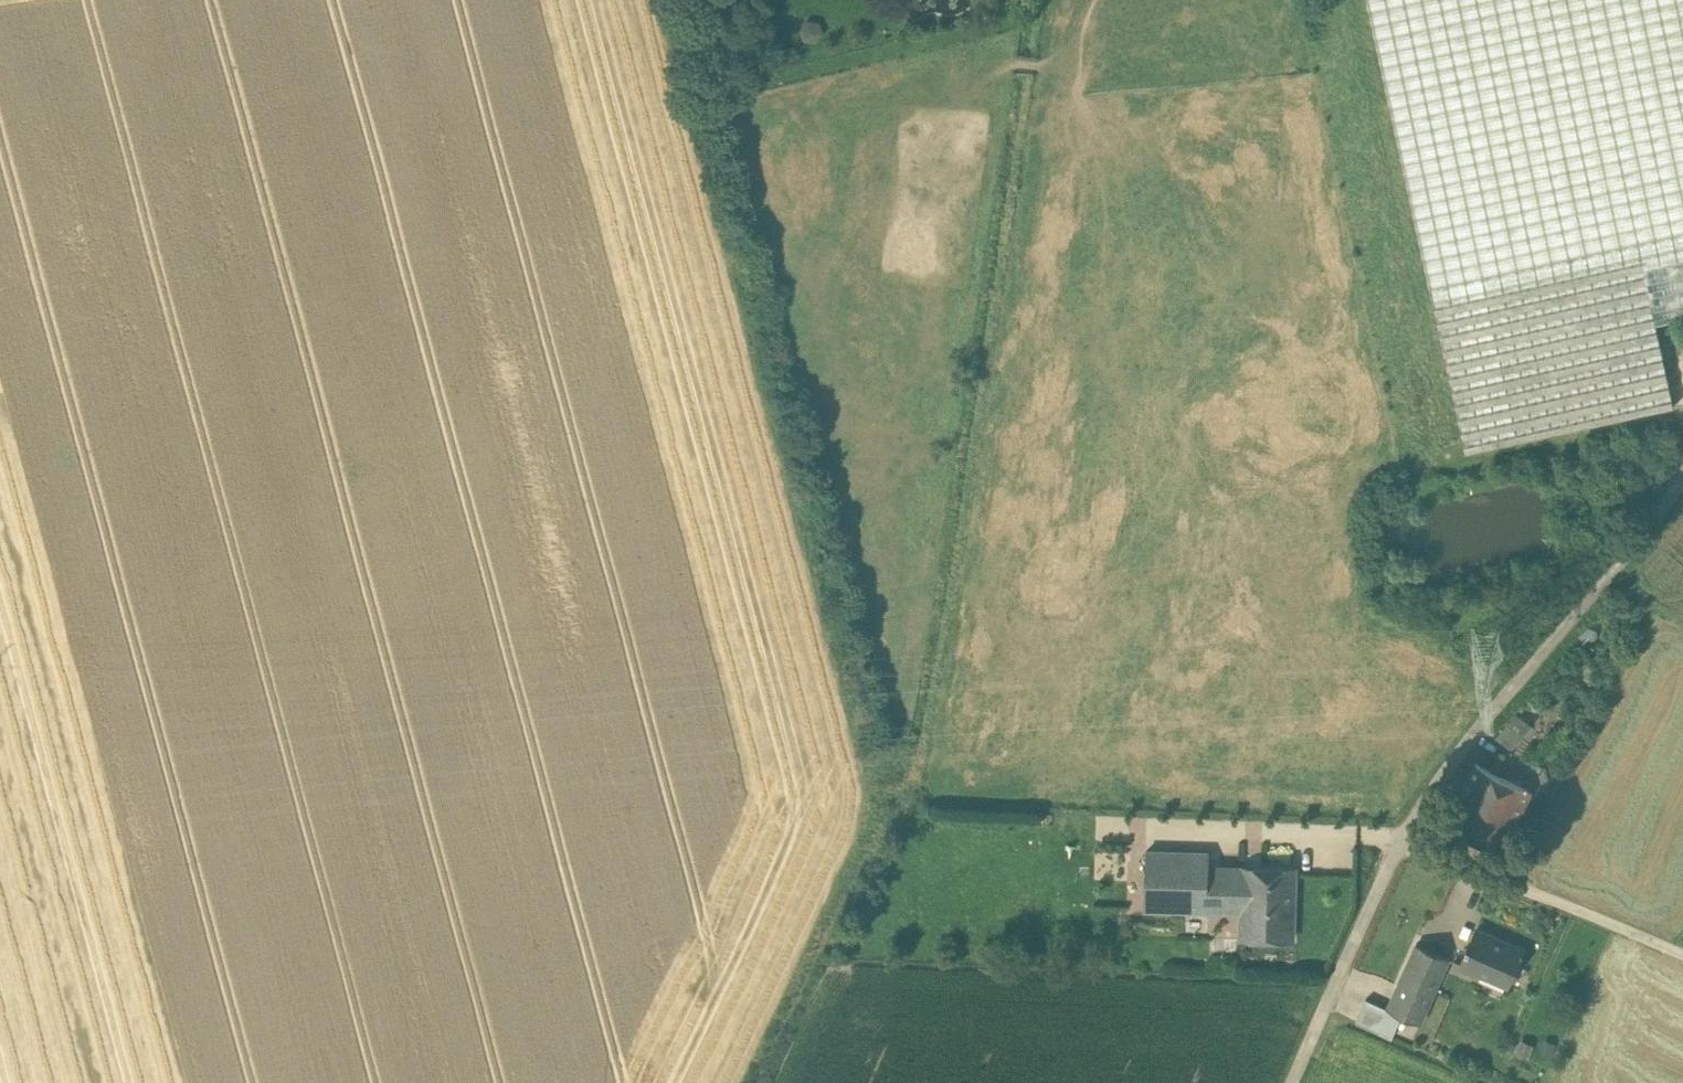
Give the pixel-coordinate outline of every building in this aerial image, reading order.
[(1573,424),(1681,404),(1665,319),(1682,316),(1682,270),(1655,275),(1652,257),(1546,277),(1573,424)] [(1515,714),(1494,735),(1508,748),(1528,728),(1515,714)] [(1532,790),(1473,764),(1444,830),(1503,856),(1532,790)] [(1212,849),(1148,848),(1146,910),(1239,912),(1239,940),(1300,941),(1301,863),(1211,862),(1212,849)] [(1527,948),(1476,928),(1460,968),(1511,988),(1527,948)] [(1415,943),(1386,1007),(1423,1024),(1452,960),(1415,943)] [(1366,1000),(1356,1022),(1387,1037),(1398,1014),(1366,1000)]
